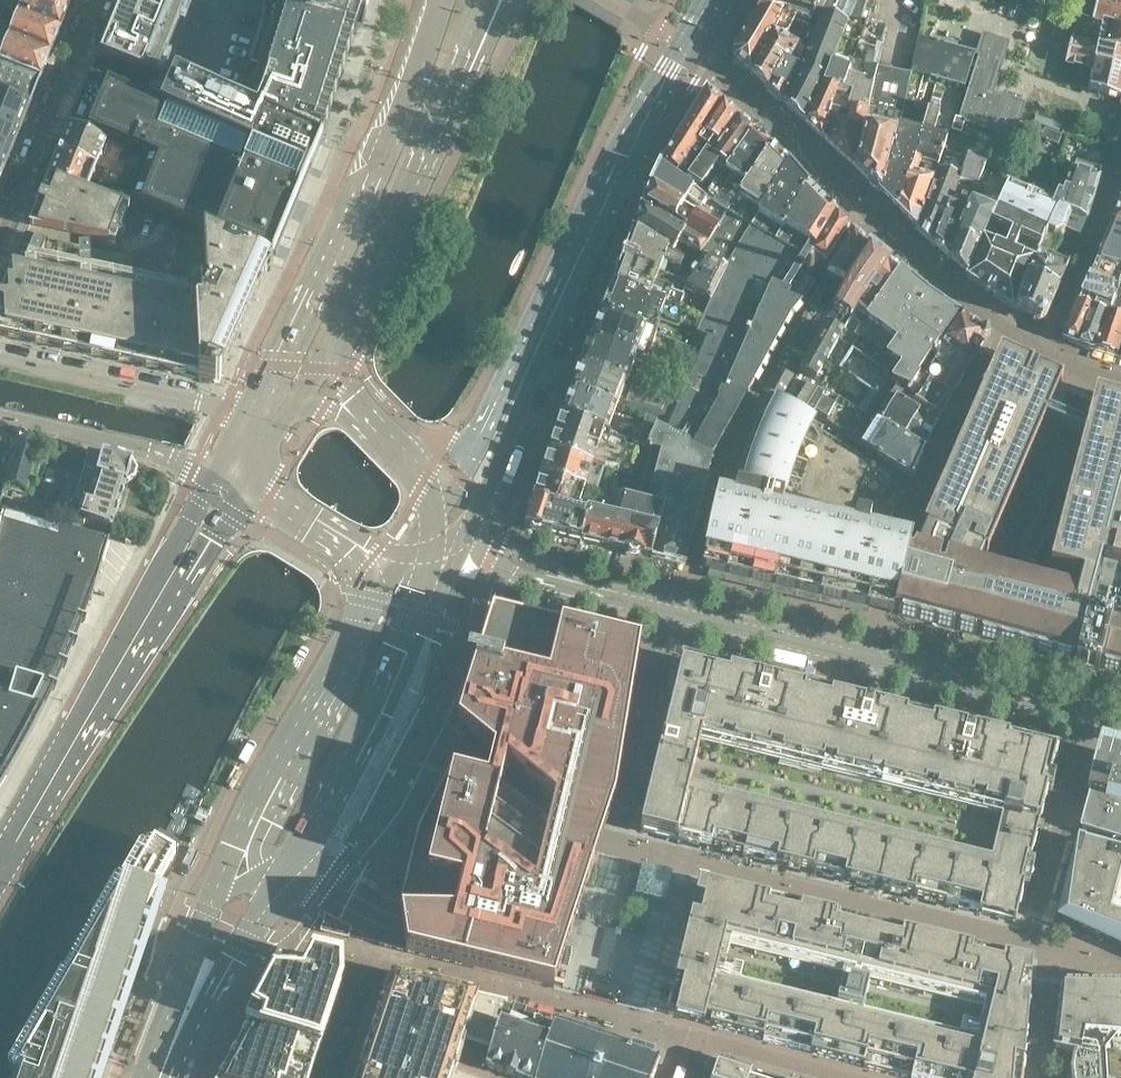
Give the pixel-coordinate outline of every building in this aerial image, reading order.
[(9,8),(19,12),(18,13),(60,28),(70,3),(63,0),(9,0),(6,7),(9,8)] [(181,15),(187,0),(127,0),(123,9),(117,7),(109,27),(114,29),(110,38),(105,36),(98,55),(154,78),(155,78),(157,75),(165,53),(181,15)] [(262,1),(262,12),(260,20),(259,26),(248,60),(250,61),(250,62),(259,65),(250,95),(255,97),(253,105),(320,134),(329,107),(328,106),(353,28),(363,30),(368,10),(371,0),(262,0),(262,1)] [(735,58),(751,73),(775,32),(788,9),(784,7),(772,0),(764,0),(733,50),(735,58)] [(775,32),(786,38),(795,20),(797,16),(811,22),(817,8),(796,0),(788,0),(784,7),(788,9),(775,32)] [(780,101),(786,106),(786,105),(803,120),(802,121),(804,122),(824,84),(832,63),(848,23),(848,22),(857,26),(859,21),(861,21),(868,0),(821,0),(817,8),(811,22),(803,36),(807,38),(802,51),(801,52),(812,56),(806,69),(796,64),(780,101)] [(817,8),(821,0),(796,0),(817,8)] [(1089,20),(1092,21),(1092,22),(1102,25),(1103,25),(1120,30),(1120,6),(1102,0),(1098,0),(1096,7),(1082,3),(1077,17),(1079,18),(1089,20)] [(12,28),(8,37),(50,53),(60,28),(18,13),(19,12),(9,8),(3,25),(12,28)] [(1066,61),(1066,63),(1093,70),(1089,89),(1120,99),(1120,30),(1103,25),(1102,25),(1092,22),(1092,21),(1089,20),(1079,18),(1072,39),(1071,39),(1066,61)] [(795,20),(786,38),(798,44),(808,26),(795,20)] [(848,23),(832,63),(850,70),(849,74),(874,82),(877,66),(883,44),(886,27),(860,22),(858,27),(848,23)] [(775,32),(751,73),(767,88),(771,81),(784,60),(787,62),(787,60),(790,61),(800,45),(798,44),(786,38),(775,32)] [(978,57),(959,118),(965,120),(964,123),(1015,138),(1026,102),(994,92),(1010,41),(982,33),(975,56),(978,57)] [(771,81),(767,88),(767,89),(768,88),(780,99),(779,100),(780,101),(796,64),(801,52),(802,51),(807,38),(803,36),(800,45),(790,61),(787,60),(787,62),(784,60),(771,81)] [(940,42),(918,36),(911,71),(931,76),(940,42)] [(40,79),(50,53),(8,37),(0,58),(0,62),(40,79)] [(941,42),(940,42),(931,76),(964,86),(974,52),(941,42)] [(70,125),(107,140),(144,155),(125,204),(213,235),(240,247),(239,249),(272,263),(322,145),(321,145),(324,136),(320,134),(253,105),(255,97),(250,95),(182,66),(181,67),(179,66),(160,106),(144,100),(154,78),(98,55),(70,125)] [(27,100),(26,101),(30,103),(40,79),(0,62),(0,89),(27,100)] [(824,84),(804,122),(822,139),(831,109),(837,93),(839,87),(843,89),(849,74),(850,70),(832,63),(824,84)] [(864,128),(854,168),(856,170),(857,169),(870,180),(869,181),(872,184),(873,184),(877,187),(876,188),(880,192),(897,135),(896,135),(904,101),(910,72),(889,69),(877,66),(874,82),(869,112),(864,129),(864,128)] [(831,109),(822,139),(854,168),(864,128),(864,129),(869,112),(874,82),(849,74),(843,89),(839,87),(837,93),(846,96),(848,90),(853,92),(848,107),(851,108),(849,115),(831,109)] [(671,147),(662,161),(679,172),(698,143),(705,133),(724,103),(707,88),(671,147)] [(0,92),(0,117),(21,126),(30,103),(0,92)] [(910,174),(899,210),(899,211),(900,211),(915,226),(915,227),(916,229),(917,228),(918,227),(934,180),(932,180),(917,175),(921,161),(939,166),(946,141),(933,137),(944,99),(932,95),(928,109),(920,136),(914,159),(910,174)] [(897,135),(880,192),(880,193),(881,194),(882,193),(898,209),(899,210),(910,174),(920,136),(928,109),(904,101),(896,135),(897,135)] [(724,103),(705,133),(713,139),(715,137),(721,142),(739,117),(724,103)] [(21,126),(0,117),(0,143),(12,148),(21,126)] [(754,131),(739,117),(721,142),(713,153),(698,143),(679,172),(662,161),(660,166),(694,189),(693,190),(705,198),(714,187),(715,185),(754,131)] [(964,123),(965,120),(957,118),(953,131),(961,133),(964,123)] [(1031,124),(1012,174),(1022,177),(1041,127),(1031,124)] [(70,125),(59,151),(119,174),(123,165),(101,156),(107,140),(70,125)] [(1062,135),(1045,129),(1041,138),(1058,145),(1062,135)] [(755,131),(754,131),(728,167),(740,176),(728,190),(732,193),(728,198),(714,187),(705,198),(707,200),(727,213),(738,196),(746,185),(772,147),(770,145),(759,136),(755,132),(756,131),(755,131)] [(12,148),(0,143),(0,169),(3,171),(12,148)] [(772,147),(746,185),(738,196),(760,211),(788,165),(773,148),(772,147)] [(59,151),(50,174),(55,176),(54,179),(87,191),(93,176),(115,184),(119,174),(59,151)] [(962,177),(960,182),(976,186),(981,175),(986,164),(968,157),(961,177),(962,177)] [(1056,194),(1052,203),(1054,203),(1052,210),(1057,213),(1047,235),(1054,238),(1067,230),(1080,236),(1086,222),(1101,171),(1079,164),(1076,173),(1070,171),(1061,196),(1056,194)] [(807,185),(788,165),(760,211),(756,215),(782,230),(784,227),(807,185)] [(660,166),(651,186),(684,204),(687,200),(701,209),(707,200),(705,198),(693,190),(694,189),(660,166)] [(918,227),(917,228),(934,245),(949,206),(951,207),(960,182),(962,177),(961,177),(936,169),(932,180),(934,180),(918,227)] [(48,176),(29,224),(30,224),(29,225),(115,243),(128,211),(129,208),(86,193),(87,191),(54,179),(55,176),(50,174),(49,176),(48,176)] [(981,175),(976,186),(976,187),(1000,197),(1006,185),(981,175)] [(807,185),(784,227),(816,245),(836,215),(807,185)] [(995,213),(990,223),(1011,233),(1005,247),(984,237),(968,277),(974,282),(975,282),(1014,308),(1034,261),(1035,260),(1015,251),(1020,237),(1041,246),(1044,238),(1046,238),(1047,235),(1057,213),(1052,210),(1054,203),(1052,203),(1052,205),(1037,199),(1036,197),(1026,193),(1025,194),(1006,185),(1000,197),(1001,198),(995,213)] [(651,186),(644,203),(675,220),(684,204),(651,186)] [(949,206),(934,245),(936,247),(947,258),(958,238),(960,232),(958,231),(966,212),(972,203),(973,200),(962,195),(956,209),(951,207),(949,206)] [(760,211),(738,196),(727,213),(726,213),(720,224),(706,243),(700,252),(704,255),(727,267),(711,302),(710,302),(703,320),(699,328),(691,348),(681,371),(670,396),(659,421),(657,426),(713,455),(732,423),(747,397),(778,337),(790,316),(801,303),(814,281),(799,273),(811,253),(816,245),(784,227),(782,230),(756,215),(760,211)] [(1112,223),(1114,224),(1115,224),(1120,225),(1120,202),(1112,223)] [(958,238),(947,258),(947,259),(950,262),(950,261),(966,275),(966,276),(968,277),(984,237),(990,223),(995,213),(972,203),(966,212),(958,231),(960,232),(958,238)] [(643,205),(633,229),(669,251),(669,252),(672,254),(680,242),(700,252),(706,243),(684,229),(643,205)] [(696,212),(684,229),(706,243),(719,224),(696,212)] [(816,245),(811,253),(826,262),(849,226),(836,215),(816,245)] [(1096,262),(1120,271),(1120,228),(1111,225),(1096,262)] [(622,257),(626,260),(624,264),(620,264),(612,282),(612,283),(616,284),(679,308),(684,297),(672,292),(675,282),(683,284),(682,287),(710,302),(711,302),(727,267),(704,255),(691,274),(680,269),(683,261),(672,254),(669,252),(669,251),(633,229),(633,228),(632,229),(631,231),(632,231),(630,236),(629,237),(630,238),(627,244),(626,244),(626,246),(626,247),(622,257)] [(853,231),(827,273),(808,307),(819,313),(809,330),(818,335),(842,292),(851,275),(870,246),(868,244),(867,245),(864,241),(853,231)] [(0,297),(0,335),(198,377),(198,379),(214,382),(214,381),(213,381),(213,380),(221,376),(221,377),(222,378),(225,372),(222,370),(223,367),(225,364),(224,364),(229,354),(231,351),(230,351),(235,341),(236,338),(241,328),(242,325),(246,315),(247,315),(248,312),(252,302),(253,302),(254,299),(253,299),(258,289),(260,286),(259,286),(264,276),(265,273),(267,270),(270,271),(273,264),(272,264),(272,263),(239,249),(240,247),(213,235),(197,274),(136,257),(56,241),(54,245),(25,234),(16,256),(32,260),(26,272),(12,266),(0,297)] [(1034,261),(1014,308),(1038,322),(1038,320),(1042,318),(1044,319),(1046,317),(1067,267),(1069,263),(1058,258),(1053,255),(1060,240),(1054,238),(1047,235),(1046,238),(1038,254),(1035,261),(1034,261)] [(889,263),(870,246),(851,275),(842,292),(859,305),(889,263)] [(1114,286),(1117,287),(1120,277),(1120,271),(1096,262),(1090,276),(1114,286)] [(900,271),(889,263),(859,305),(857,308),(868,316),(900,271)] [(900,271),(868,316),(866,320),(896,342),(929,295),(900,271)] [(1090,276),(1081,296),(1096,302),(1108,307),(1111,308),(1115,296),(1114,296),(1111,295),(1114,286),(1090,276)] [(1093,351),(1095,351),(1116,356),(1118,357),(1120,345),(1120,281),(1114,296),(1115,296),(1111,308),(1108,307),(1106,313),(1093,351)] [(607,296),(602,312),(640,326),(647,308),(681,321),(699,328),(703,320),(679,308),(616,284),(611,294),(607,296)] [(818,336),(819,336),(836,346),(840,338),(846,341),(850,333),(845,330),(857,308),(859,305),(842,292),(818,336)] [(900,367),(891,380),(891,381),(894,384),(911,390),(920,377),(917,375),(939,344),(959,315),(947,307),(946,306),(945,307),(929,295),(896,342),(886,356),(900,367)] [(1081,296),(1064,339),(1078,345),(1094,308),(1096,302),(1081,296)] [(1094,308),(1078,345),(1093,351),(1106,313),(1094,308)] [(602,312),(592,338),(637,354),(644,357),(654,331),(640,326),(602,312)] [(939,344),(969,366),(970,367),(972,363),(971,363),(974,358),(975,358),(985,340),(986,340),(984,332),(983,333),(981,332),(959,315),(939,344)] [(764,390),(772,395),(784,402),(785,399),(800,372),(802,368),(818,337),(799,325),(781,357),(764,390)] [(591,337),(582,361),(628,378),(637,354),(592,338),(591,337)] [(681,371),(691,348),(678,341),(668,366),(681,371)] [(1060,384),(1062,381),(1032,367),(1032,366),(999,351),(997,356),(995,359),(982,389),(975,406),(967,425),(922,527),(926,529),(918,546),(915,545),(911,555),(907,554),(903,570),(1088,617),(1120,488),(1120,403),(1104,399),(1094,396),(1085,429),(1083,438),(1075,468),(1087,471),(1069,537),(1057,534),(1048,568),(1077,576),(1074,587),(980,562),(983,554),(986,555),(1044,421),(1044,420),(1047,413),(1060,384)] [(967,370),(969,366),(955,356),(934,385),(951,397),(952,396),(951,396),(953,393),(953,394),(967,370)] [(582,361),(572,388),(618,406),(618,405),(659,420),(670,396),(628,378),(582,361)] [(800,372),(785,399),(825,424),(840,398),(800,372)] [(920,377),(911,390),(943,413),(951,397),(920,377)] [(891,395),(901,402),(920,414),(936,425),(943,413),(911,390),(898,385),(891,395)] [(563,413),(606,429),(609,430),(618,406),(572,388),(572,389),(573,389),(563,413)] [(840,398),(825,424),(861,447),(877,423),(873,420),(864,414),(840,398)] [(702,569),(716,572),(752,580),(772,584),(772,585),(775,586),(775,585),(795,590),(878,610),(893,613),(893,611),(903,570),(907,554),(911,541),(900,539),(886,535),(889,524),(909,485),(770,399),(769,402),(771,403),(770,407),(767,406),(759,421),(759,420),(758,423),(761,424),(759,428),(756,427),(750,443),(749,442),(749,444),(752,445),(750,450),(747,449),(742,465),(741,465),(741,467),(744,468),(743,472),(740,471),(736,489),(736,490),(734,500),(719,497),(702,569)] [(896,399),(880,425),(885,428),(885,427),(925,451),(936,425),(920,414),(901,402),(896,399)] [(562,413),(550,449),(594,464),(604,467),(644,480),(651,450),(646,448),(647,445),(635,440),(609,430),(606,429),(563,413),(562,413)] [(648,445),(657,425),(657,426),(659,421),(644,416),(635,440),(647,445),(648,445)] [(877,423),(861,447),(877,457),(876,459),(905,477),(912,480),(919,464),(925,451),(885,427),(885,428),(880,425),(877,423)] [(585,513),(534,500),(525,527),(684,564),(713,455),(657,426),(649,444),(652,446),(651,450),(644,480),(638,502),(615,495),(609,516),(587,511),(585,513)] [(17,448),(15,454),(6,484),(27,490),(36,459),(35,459),(37,454),(17,448)] [(543,473),(587,487),(596,490),(604,467),(594,464),(550,449),(543,473)] [(60,518),(63,519),(76,522),(78,517),(104,525),(111,527),(126,482),(128,482),(135,477),(136,469),(132,462),(124,460),(124,459),(112,456),(112,457),(104,455),(103,456),(88,453),(86,458),(84,470),(69,513),(63,511),(60,518)] [(543,473),(534,500),(585,513),(592,491),(586,489),(587,487),(543,473)] [(1088,617),(1076,660),(1075,663),(1079,665),(1094,668),(1098,670),(1099,666),(1101,667),(1100,668),(1120,673),(1120,488),(1088,617)] [(596,501),(612,505),(614,496),(599,491),(596,501)] [(9,501),(3,499),(0,508),(0,512),(3,512),(4,513),(12,515),(14,509),(9,501)] [(38,522),(42,509),(22,503),(18,516),(38,522)] [(33,733),(38,722),(44,710),(54,689),(64,668),(76,639),(83,622),(91,600),(109,541),(38,522),(18,516),(12,515),(4,513),(3,512),(3,513),(2,519),(0,518),(0,788),(33,733)] [(903,570),(893,611),(898,613),(898,615),(978,636),(1042,652),(1073,661),(1074,659),(1076,660),(1088,617),(903,570)] [(483,619),(477,636),(428,740),(355,895),(319,909),(314,932),(562,991),(566,976),(558,974),(601,837),(607,824),(614,803),(639,649),(492,612),(489,621),(483,619)] [(1055,755),(681,664),(661,746),(664,747),(662,754),(659,754),(640,832),(707,848),(1014,923),(1055,755)] [(1079,832),(1089,835),(1120,843),(1120,758),(1097,751),(1087,789),(1090,790),(1079,832)] [(1120,893),(1120,852),(1077,840),(1055,920),(1120,950),(1120,910),(1117,909),(1120,893)] [(154,841),(125,891),(123,887),(116,900),(110,897),(71,965),(13,1066),(25,1068),(23,1074),(21,1073),(20,1077),(100,1077),(121,1017),(164,890),(155,888),(175,853),(154,841)] [(664,903),(672,873),(641,866),(634,896),(664,903)] [(699,883),(667,1015),(704,1024),(704,1023),(709,1024),(709,1026),(762,1039),(762,1041),(809,1052),(809,1054),(862,1067),(863,1068),(903,1077),(1021,1077),(1031,963),(699,883)] [(332,1011),(340,986),(340,982),(340,965),(312,958),(305,972),(279,966),(278,967),(278,966),(248,1023),(320,1047),(326,1028),(326,1027),(323,1026),(328,1011),(331,1012),(331,1011),(332,1011)] [(491,1049),(505,1006),(504,1006),(505,1004),(504,1003),(437,987),(431,985),(397,977),(389,981),(381,1007),(379,1013),(370,1039),(368,1045),(360,1071),(358,1077),(357,1077),(451,1077),(452,1075),(463,1041),(474,1044),(489,1049),(491,1049)] [(1060,983),(1053,1047),(1072,1051),(1069,1069),(1070,1077),(1106,1077),(1106,1057),(1120,1059),(1120,984),(1117,983),(1060,983)] [(505,1006),(491,1049),(485,1067),(504,1073),(503,1074),(515,1077),(518,1077),(538,1077),(554,1026),(555,1023),(550,1021),(551,1018),(511,1005),(510,1008),(505,1006)] [(320,1047),(248,1023),(248,1024),(237,1044),(313,1069),(320,1048),(320,1047)] [(554,1026),(538,1077),(652,1077),(659,1059),(658,1059),(657,1060),(652,1058),(655,1048),(631,1040),(630,1043),(615,1038),(612,1045),(599,1041),(599,1039),(598,1039),(597,1040),(584,1036),(584,1035),(583,1034),(583,1035),(569,1031),(569,1030),(568,1029),(567,1030),(554,1026)] [(237,1044),(226,1065),(266,1077),(310,1077),(313,1069),(237,1044)] [(1106,1057),(1106,1077),(1120,1077),(1120,1060),(1106,1057)] [(751,1071),(751,1070),(718,1060),(712,1077),(775,1077),(751,1071)] [(226,1065),(219,1077),(266,1077),(226,1065)]
